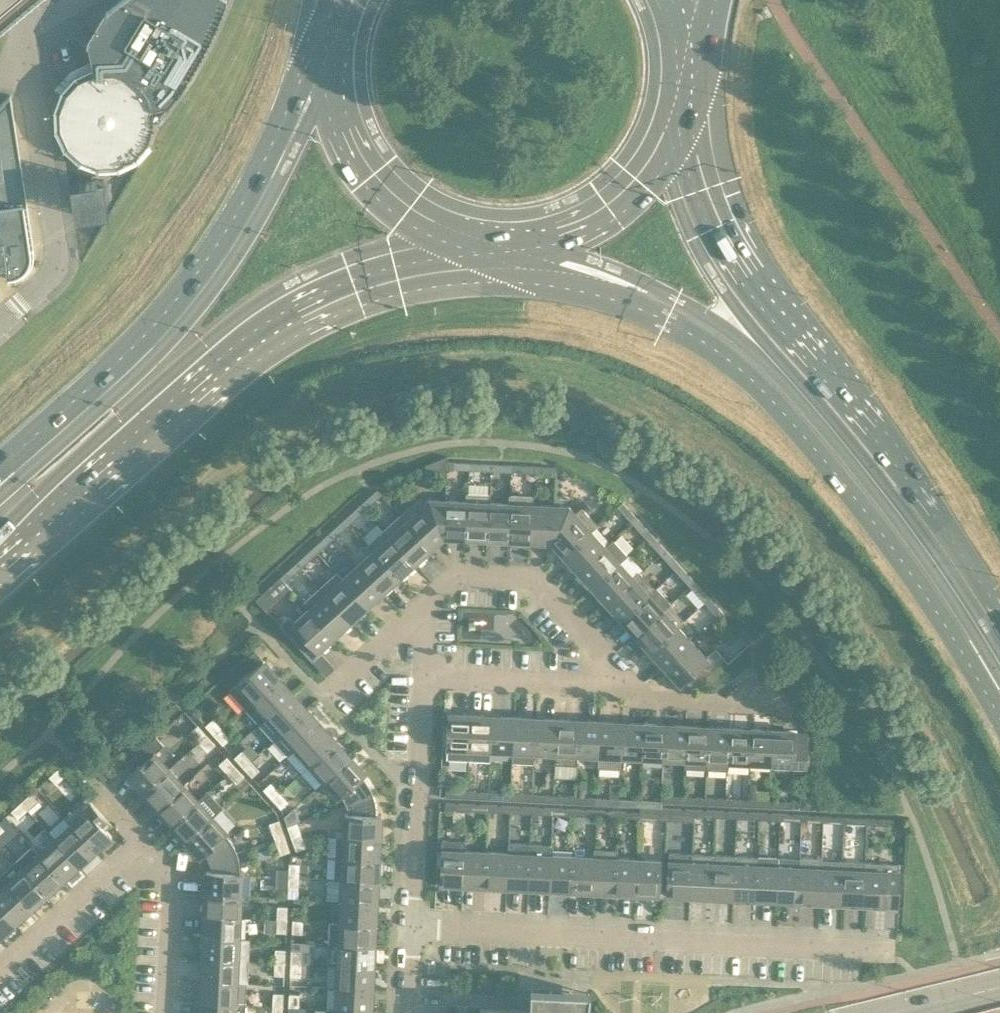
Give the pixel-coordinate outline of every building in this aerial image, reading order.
[(215,29),(219,19),(222,13),(225,4),(227,0),(122,0),(107,11),(86,46),(88,47),(94,73),(78,80),(75,83),(71,79),(64,87),(69,91),(66,94),(59,111),(60,130),(68,146),(82,159),(99,165),(118,164),(134,156),(147,143),(153,125),(152,109),(164,106),(167,108),(174,99),(182,88),(188,78),(194,69),(200,59),(205,50),(210,39),(215,29)] [(5,265),(7,278),(9,278),(9,275),(12,274),(15,274),(16,277),(20,275),(23,273),(27,271),(29,268),(31,265),(33,261),(34,257),(34,253),(30,253),(30,249),(30,246),(33,246),(10,95),(0,104),(0,265),(5,265)] [(73,193),(76,211),(82,210),(83,217),(102,214),(101,207),(107,206),(105,188),(98,189),(97,182),(79,185),(80,192),(73,193)] [(447,469),(468,470),(469,462),(447,461),(447,469)] [(490,463),(469,462),(468,470),(490,471),(490,463)] [(512,465),(490,463),(490,471),(511,472),(512,465)] [(360,504),(365,509),(381,495),(377,489),(360,504)] [(466,493),(466,501),(467,501),(465,542),(474,542),(477,540),(487,540),(488,502),(490,502),(490,494),(466,493)] [(509,495),(509,503),(510,503),(508,541),(518,542),(520,544),(530,545),(532,504),(533,504),(533,496),(509,495)] [(443,538),(445,500),(429,499),(422,505),(417,499),(400,515),(431,549),(443,538)] [(466,501),(445,500),(443,538),(453,539),(455,541),(465,542),(467,501),(466,501)] [(509,503),(490,502),(488,502),(487,540),(508,541),(510,503),(509,503)] [(617,506),(632,522),(637,517),(623,502),(617,506)] [(365,509),(360,504),(344,519),(349,524),(365,509)] [(553,505),(533,504),(532,504),(530,545),(539,545),(542,543),(551,543),(553,505)] [(591,530),(592,531),(597,525),(581,507),(575,513),(569,506),(553,505),(551,543),(562,556),(591,530)] [(400,515),(384,530),(417,566),(424,559),(424,556),(431,549),(400,515)] [(651,533),(637,517),(632,522),(646,538),(651,533)] [(349,524),(344,519),(329,533),(333,538),(349,524)] [(367,545),(372,551),(373,550),(399,578),(406,572),(410,572),(417,566),(384,530),(367,545)] [(606,546),(592,531),(591,530),(562,556),(569,563),(569,566),(575,573),(606,546)] [(333,538),(329,533),(313,548),(317,553),(333,538)] [(666,549),(651,533),(646,538),(661,554),(666,549)] [(585,581),(592,588),(620,562),(606,546),(575,573),(582,580),(585,581)] [(313,548),(297,562),(301,567),(317,553),(313,548)] [(680,566),(666,549),(661,554),(675,570),(680,566)] [(372,551),(357,565),(385,595),(392,588),(392,585),(399,578),(373,550),(372,551)] [(301,567),(297,562),(281,577),(285,582),(301,567)] [(634,577),(620,562),(592,588),(598,595),(598,598),(604,605),(635,578),(634,577)] [(357,565),(342,578),(341,579),(367,608),(374,601),(378,601),(385,595),(357,565)] [(695,582),(680,566),(675,570),(690,586),(695,582)] [(337,572),(320,588),(353,624),(360,617),(360,614),(367,608),(341,579),(342,578),(337,572)] [(640,572),(634,577),(635,578),(604,605),(611,612),(614,613),(621,620),(649,594),(650,595),(656,590),(640,572)] [(710,598),(695,582),(690,586),(705,602),(710,598)] [(303,603),(308,609),(309,608),(335,637),(342,630),(346,630),(353,624),(320,588),(303,603)] [(266,590),(256,599),(264,609),(275,599),(266,590)] [(663,609),(650,595),(649,594),(621,620),(627,627),(627,630),(633,637),(664,610),(663,609)] [(710,598),(705,602),(719,618),(724,614),(710,598)] [(669,604),(663,609),(664,610),(633,637),(640,645),(643,645),(650,652),(678,626),(679,627),(685,622),(669,604)] [(328,643),(335,637),(309,608),(308,609),(294,622),(289,616),(279,625),(312,661),(328,646),(328,643)] [(693,642),(679,627),(678,626),(650,652),(656,659),(656,662),(662,669),(693,642)] [(740,635),(731,643),(737,650),(747,642),(740,635)] [(706,657),(693,642),(662,669),(669,677),(672,677),(680,685),(685,680),(692,688),(725,658),(716,649),(706,657)] [(255,650),(245,659),(254,668),(263,660),(255,650)] [(252,701),(278,677),(263,660),(254,668),(237,684),(252,701)] [(252,701),(266,717),(293,693),(278,677),(252,701)] [(293,693),(266,717),(281,733),(307,709),(293,693)] [(281,733),(295,749),(322,725),(307,709),(281,733)] [(446,757),(469,758),(471,715),(458,714),(458,717),(448,716),(448,731),(443,731),(442,746),(447,746),(446,757)] [(492,716),(471,715),(469,758),(490,759),(491,751),(492,716)] [(491,751),(512,752),(514,717),(492,716),(491,751)] [(514,717),(512,752),(512,760),(533,761),(534,753),(536,718),(514,717)] [(206,725),(214,735),(222,728),(213,718),(206,725)] [(534,753),(555,754),(557,719),(536,718),(534,753)] [(557,719),(555,754),(577,755),(579,720),(557,719)] [(577,755),(599,756),(600,721),(579,720),(577,755)] [(600,721),(599,756),(620,757),(622,722),(600,721)] [(620,757),(642,758),(644,723),(622,722),(620,757)] [(642,758),(663,759),(665,724),(644,723),(642,758)] [(663,759),(685,760),(687,725),(665,724),(663,759)] [(190,732),(199,741),(206,735),(197,725),(190,732)] [(310,765),(336,741),(322,725),(295,749),(310,765)] [(685,760),(707,761),(708,726),(687,725),(685,760)] [(730,727),(708,726),(707,761),(728,763),(730,727)] [(751,728),(730,727),(728,763),(750,764),(751,728)] [(230,738),(222,728),(214,735),(223,744),(230,738)] [(773,729),(751,728),(750,764),(771,765),(773,729)] [(773,729),(771,765),(806,766),(808,734),(786,733),(786,730),(773,729)] [(99,745),(107,738),(100,730),(92,737),(99,745)] [(206,735),(199,741),(208,751),(215,744),(206,735)] [(127,776),(142,793),(169,768),(155,753),(164,745),(156,736),(126,763),(133,771),(127,776)] [(310,765),(324,781),(351,757),(336,741),(310,765)] [(235,757),(243,767),(251,760),(242,750),(235,757)] [(219,764),(228,773),(235,767),(226,757),(219,764)] [(340,798),(341,796),(343,798),(344,800),(345,802),(346,804),(373,794),(372,791),(370,787),(368,783),(365,780),(363,777),(366,773),(351,757),(324,781),(340,798)] [(259,770),(251,760),(243,767),(252,776),(259,770)] [(244,776),(235,767),(228,773),(237,783),(244,776)] [(59,768),(49,776),(56,784),(65,775),(59,768)] [(184,784),(169,768),(142,793),(157,809),(184,784)] [(264,789),(272,799),(280,792),(271,782),(264,789)] [(610,783),(610,798),(618,798),(619,784),(610,783)] [(157,809),(171,825),(198,800),(184,784),(157,809)] [(288,802),(280,792),(272,799),(281,809),(288,802)] [(31,793),(21,802),(28,809),(38,801),(31,793)] [(345,813),(344,836),(380,838),(381,815),(376,815),(376,810),(376,806),(375,802),(374,798),(373,794),(346,804),(347,806),(347,808),(347,811),(348,813),(345,813)] [(812,809),(813,798),(801,797),(800,808),(812,809)] [(64,818),(71,824),(95,851),(112,836),(106,829),(111,824),(89,800),(83,806),(81,803),(64,818)] [(213,816),(198,800),(171,825),(186,841),(213,816)] [(18,818),(28,809),(21,802),(11,811),(18,818)] [(640,806),(639,812),(639,818),(666,820),(667,808),(661,807),(640,806)] [(284,816),(287,825),(300,821),(295,807),(284,816)] [(694,821),(694,816),(694,809),(667,808),(666,820),(694,821)] [(0,821),(0,824),(3,827),(5,830),(12,837),(18,831),(5,816),(0,821)] [(228,833),(213,816),(186,841),(201,857),(205,854),(206,856),(208,858),(209,860),(210,862),(237,852),(235,849),(233,845),(231,841),(229,838),(226,835),(228,833)] [(269,823),(275,839),(284,835),(279,820),(269,823)] [(288,826),(292,838),(301,835),(297,823),(288,826)] [(79,866),(95,851),(71,824),(55,839),(79,866)] [(284,835),(275,839),(281,854),(290,851),(284,835)] [(306,847),(301,835),(292,838),(296,851),(306,847)] [(336,835),(335,857),(379,859),(380,838),(344,836),(336,835)] [(39,853),(63,880),(79,866),(55,839),(39,853)] [(463,886),(465,850),(442,849),(442,852),(437,852),(436,866),(441,867),(440,884),(463,886)] [(614,893),(616,858),(616,850),(595,849),(594,857),(593,892),(614,893)] [(463,886),(485,887),(486,851),(465,850),(463,886)] [(485,887),(506,888),(508,852),(486,851),(485,887)] [(206,871),(205,894),(241,895),(242,873),(240,872),(240,868),(239,864),(239,860),(238,856),(237,852),(210,862),(210,864),(211,866),(211,869),(211,871),(206,871)] [(506,888),(528,889),(530,853),(508,852),(506,888)] [(690,897),(692,853),(669,852),(667,895),(690,897)] [(47,895),(63,880),(39,853),(23,868),(47,895)] [(528,889),(549,890),(551,855),(530,853),(528,889)] [(690,897),(711,898),(714,854),(692,853),(690,897)] [(714,854),(711,898),(733,899),(735,855),(714,854)] [(549,890),(571,891),(573,856),(551,855),(549,890)] [(733,899),(755,900),(757,856),(735,855),(733,899)] [(571,891),(593,892),(594,857),(573,856),(571,891)] [(755,900),(776,901),(778,858),(757,856),(755,900)] [(334,878),(342,879),(378,881),(379,859),(335,857),(334,878)] [(819,903),(821,860),(822,858),(800,857),(800,859),(798,902),(819,903)] [(614,893),(636,894),(637,859),(616,858),(614,893)] [(776,901),(798,902),(800,859),(778,858),(776,901)] [(660,860),(637,859),(636,894),(659,895),(660,860)] [(819,903),(841,904),(843,861),(821,860),(819,903)] [(841,904),(862,905),(865,862),(843,861),(841,904)] [(899,863),(865,862),(862,905),(897,907),(899,863)] [(289,863),(289,876),(299,877),(299,864),(289,863)] [(6,883),(31,909),(47,895),(23,868),(6,883)] [(299,877),(289,876),(288,889),(298,890),(299,877)] [(274,877),(273,894),(286,894),(286,878),(274,877)] [(342,879),(341,900),(377,902),(378,881),(342,879)] [(31,909),(6,883),(0,888),(0,908),(14,924),(31,909)] [(205,894),(204,915),(240,917),(241,895),(205,894)] [(341,900),(340,922),(376,924),(377,902),(341,900)] [(278,906),(277,919),(287,919),(288,906),(278,906)] [(293,907),(293,920),(303,920),(303,907),(293,907)] [(14,924),(0,908),(0,937),(14,924)] [(204,915),(203,937),(239,939),(240,917),(204,915)] [(286,932),(287,919),(277,919),(276,932),(286,932)] [(302,933),(303,920),(293,920),(292,933),(302,933)] [(340,922),(339,944),(375,945),(376,924),(340,922)] [(203,937),(202,958),(248,961),(249,939),(239,939),(203,937)] [(339,944),(338,965),(374,967),(375,945),(339,944)] [(275,949),(275,962),(285,963),(285,949),(275,949)] [(291,950),(291,963),(301,963),(301,950),(291,950)] [(201,980),(237,982),(247,982),(248,961),(202,958),(201,980)] [(284,975),(285,963),(275,962),(274,975),(284,975)] [(300,977),(301,963),(291,963),(290,976),(300,977)] [(338,965),(337,987),(373,989),(374,967),(338,965)] [(201,980),(200,1002),(236,1004),(237,982),(201,980)] [(337,987),(336,1009),(372,1011),(373,989),(337,987)] [(590,992),(531,989),(530,1011),(480,1008),(480,1012),(587,1012),(590,992)] [(273,993),(273,1006),(283,1006),(283,993),(273,993)] [(289,994),(289,1007),(299,1007),(299,994),(289,994)] [(199,1012),(235,1012),(236,1004),(200,1002),(199,1012)]
